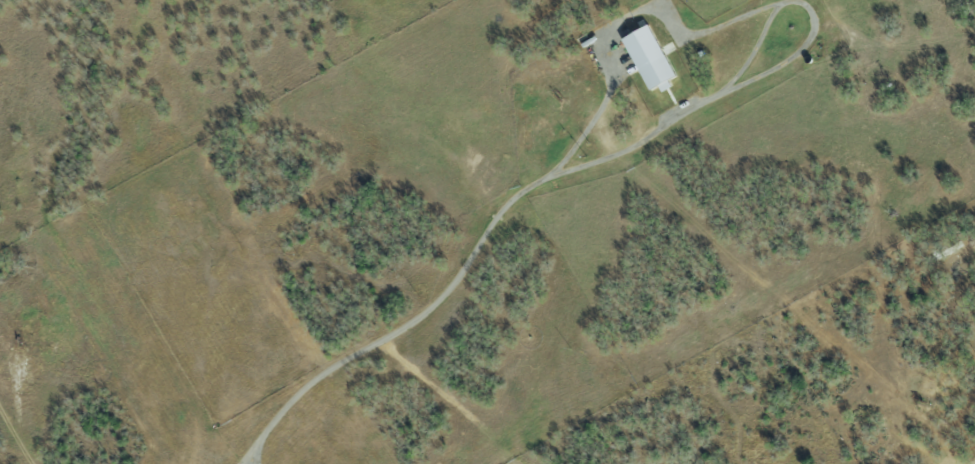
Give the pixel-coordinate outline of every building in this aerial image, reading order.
[(645,91),(656,86),(659,92),(668,88),(664,80),(671,77),(646,25),(619,38),(645,91)]
